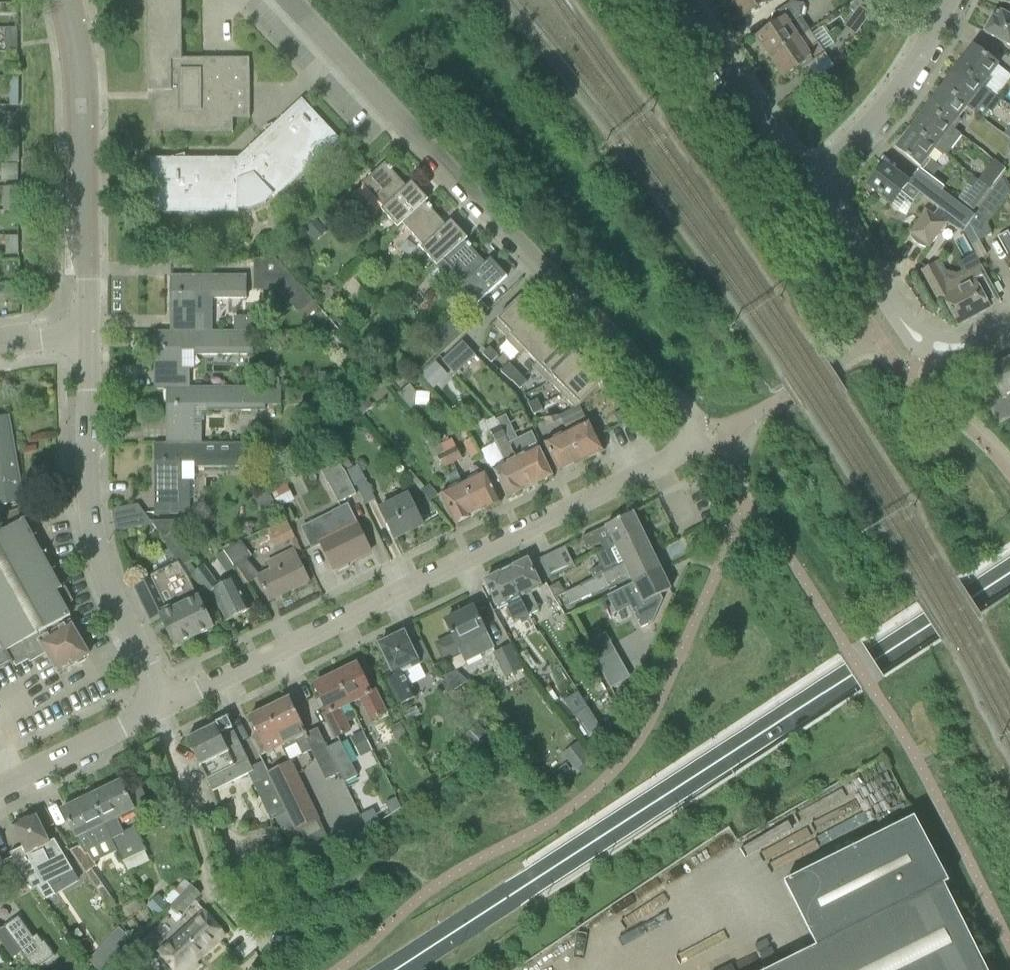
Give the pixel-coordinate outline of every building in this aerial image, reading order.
[(201,59),(181,59),(181,0),(147,0),(147,92),(159,92),(159,133),(233,133),(232,119),(250,119),(249,71),(249,59),(201,59)] [(743,19),(770,1),(770,0),(731,0),(743,19)] [(877,0),(867,0),(863,5),(873,11),(880,2),(877,0)] [(772,15),(771,24),(772,26),(756,37),(770,58),(809,31),(801,18),(803,5),(791,3),(772,15)] [(855,35),(870,15),(859,6),(844,27),(855,35)] [(999,12),(995,20),(992,18),(984,34),(1009,48),(1009,18),(999,12)] [(16,52),(16,29),(5,29),(5,52),(16,52)] [(809,31),(770,58),(784,79),(800,67),(802,70),(824,54),(809,31)] [(973,48),(957,69),(984,89),(991,80),(988,78),(997,66),(973,48)] [(957,69),(941,90),(965,108),(981,120),(988,111),(991,114),(1000,102),(984,89),(957,69)] [(9,78),(9,94),(17,94),(17,78),(16,78),(9,78)] [(941,90),(926,110),(953,130),(959,122),(956,120),(965,108),(941,90)] [(338,139),(301,99),(238,159),(150,159),(150,213),(238,213),(238,208),(246,208),(247,211),(266,203),(265,201),(271,195),(274,199),(338,139)] [(953,130),(926,110),(911,130),(935,148),(938,151),(938,150),(945,156),(960,136),(953,130)] [(17,136),(16,115),(3,115),(4,136),(17,136)] [(935,148),(911,130),(895,150),(919,169),(914,175),(940,193),(944,188),(931,178),(939,168),(926,159),(935,148)] [(5,153),(5,163),(19,163),(19,153),(5,153)] [(994,161),(981,178),(979,181),(989,188),(1004,169),(994,161)] [(401,225),(424,203),(427,200),(411,182),(406,187),(391,171),(392,170),(389,166),(388,168),(384,164),(361,185),(383,208),(381,211),(397,228),(401,225)] [(18,165),(1,165),(1,182),(17,182),(18,165)] [(914,175),(908,183),(884,165),(868,187),(892,205),(901,193),(914,203),(919,195),(928,201),(938,208),(934,214),(946,224),(962,233),(969,223),(974,215),(940,193),(914,175)] [(1001,179),(974,215),(969,223),(979,241),(990,234),(985,224),(1009,192),(1001,179)] [(989,188),(979,181),(972,190),(982,197),(989,188)] [(18,188),(2,188),(3,211),(18,211),(18,188)] [(424,203),(401,225),(422,248),(419,250),(435,268),(441,263),(464,241),(467,239),(451,221),(446,226),(430,209),(432,208),(429,205),(427,206),(424,203)] [(933,216),(925,211),(909,234),(911,235),(910,237),(912,240),(915,243),(918,245),(922,247),(926,249),(927,247),(928,248),(946,224),(934,214),(933,216)] [(164,226),(164,248),(181,248),(181,226),(164,226)] [(1007,232),(997,237),(1009,260),(1009,238),(1007,232)] [(467,245),(464,241),(441,263),(462,286),(459,289),(475,306),(507,277),(490,259),(485,264),(470,248),(471,247),(468,243),(467,245)] [(254,261),(254,291),(278,292),(299,316),(313,302),(272,256),(267,260),(254,261)] [(934,265),(922,271),(938,301),(943,299),(958,326),(989,309),(986,302),(997,296),(982,269),(960,281),(949,278),(942,281),(934,265)] [(211,299),(246,299),(246,276),(170,276),(170,308),(177,308),(177,332),(205,331),(204,313),(196,313),(196,294),(211,294),(211,299)] [(533,314),(534,314),(535,313),(521,298),(493,325),(506,339),(507,339),(533,314)] [(507,339),(506,339),(505,340),(520,356),(524,351),(523,351),(547,328),(534,314),(533,314),(507,339)] [(469,328),(457,315),(426,344),(438,357),(469,328)] [(234,317),(234,331),(252,331),(258,331),(258,329),(258,319),(258,317),(234,317)] [(560,342),(547,328),(523,351),(524,351),(536,364),(537,365),(560,342)] [(205,331),(177,332),(154,332),(155,364),(161,364),(161,388),(188,388),(188,370),(180,370),(180,350),(194,350),(194,355),(252,355),(252,331),(234,331),(205,331)] [(537,365),(536,364),(532,368),(547,384),(548,382),(574,356),(573,355),(560,342),(537,365)] [(455,376),(476,357),(464,344),(443,364),(455,376)] [(487,360),(494,353),(490,348),(482,355),(487,360)] [(494,353),(487,360),(491,364),(498,357),(494,353)] [(575,354),(573,355),(574,356),(548,382),(561,396),(589,369),(575,354)] [(1007,361),(987,372),(996,389),(982,397),(997,425),(1009,418),(1009,368),(1007,361)] [(434,363),(420,376),(433,389),(447,377),(434,363)] [(603,383),(589,369),(561,396),(574,409),(580,406),(603,383)] [(318,373),(317,386),(332,387),(332,374),(318,373)] [(515,386),(522,379),(518,374),(511,381),(515,386)] [(522,379),(515,386),(519,390),(527,383),(522,379)] [(188,388),(161,388),(154,388),(155,389),(167,389),(167,420),(173,420),(173,444),(201,444),(201,426),(194,426),(194,407),(208,407),(208,412),(265,412),(265,407),(280,407),(280,388),(188,388)] [(362,396),(352,405),(362,415),(372,406),(362,396)] [(530,410),(539,406),(537,401),(528,405),(530,410)] [(539,406),(530,410),(533,416),(542,411),(539,406)] [(621,410),(613,415),(617,422),(625,417),(621,410)] [(504,414),(495,418),(499,426),(506,440),(514,436),(516,435),(510,423),(508,423),(504,414)] [(1,505),(24,501),(9,416),(0,418),(0,498),(1,505)] [(589,422),(567,433),(581,463),(604,452),(589,422)] [(499,426),(491,430),(497,443),(502,452),(507,464),(493,471),(507,499),(529,488),(508,445),(506,440),(499,426)] [(581,463),(567,433),(545,444),(559,473),(581,463)] [(531,434),(508,445),(529,488),(552,477),(538,449),(531,434)] [(473,439),(463,444),(471,460),(481,456),(473,439)] [(201,444),(173,444),(155,444),(155,476),(161,476),(161,500),(155,500),(155,514),(189,514),(189,481),(182,481),(182,461),(195,461),(195,467),(253,467),(253,444),(201,444)] [(455,447),(446,452),(452,464),(461,460),(455,447)] [(444,453),(436,456),(443,469),(452,464),(446,452),(445,452),(444,453)] [(345,456),(338,462),(345,472),(353,467),(345,456)] [(329,484),(338,503),(356,495),(346,474),(337,463),(321,472),(328,484),(329,484)] [(375,500),(358,466),(346,472),(354,487),(355,486),(365,505),(375,500)] [(485,472),(463,483),(478,513),(500,502),(485,472)] [(270,491),(279,509),(294,501),(286,483),(270,491)] [(478,513),(463,483),(441,494),(455,524),(478,513)] [(429,485),(421,492),(430,503),(438,495),(429,485)] [(407,495),(380,509),(395,539),(422,526),(407,495)] [(112,510),(112,511),(116,533),(152,525),(138,505),(112,510)] [(310,524),(301,529),(311,549),(321,545),(333,570),(370,551),(357,523),(348,505),(344,507),(332,513),(332,514),(310,524)] [(21,520),(17,510),(3,515),(7,525),(21,520)] [(604,552),(643,533),(633,513),(581,539),(587,551),(600,544),(604,552)] [(0,532),(0,668),(11,662),(12,664),(27,656),(31,663),(47,654),(39,641),(50,635),(47,629),(71,616),(57,591),(62,588),(24,519),(0,532)] [(277,547),(294,538),(285,521),(268,530),(277,547)] [(593,579),(565,594),(565,595),(652,552),(643,533),(604,552),(596,556),(600,564),(598,568),(601,575),(593,579)] [(163,539),(162,540),(178,563),(179,562),(190,577),(193,574),(207,594),(213,591),(228,621),(249,610),(234,579),(219,587),(203,566),(202,567),(195,572),(189,564),(192,561),(173,534),(163,539)] [(241,542),(224,552),(235,567),(246,560),(252,557),(241,542)] [(574,566),(565,547),(539,560),(548,579),(574,566)] [(308,582),(293,551),(267,564),(270,572),(259,577),(264,587),(263,587),(265,591),(266,591),(271,600),(308,582)] [(652,552),(565,595),(570,604),(605,587),(604,585),(627,573),(632,583),(661,570),(652,552)] [(531,593),(541,588),(528,560),(506,571),(528,616),(539,611),(531,593)] [(134,589),(133,590),(150,624),(162,619),(176,647),(213,629),(188,578),(190,577),(179,562),(178,563),(149,577),(151,581),(134,589)] [(661,570),(632,583),(621,589),(640,629),(652,623),(662,600),(660,595),(671,590),(661,570)] [(528,616),(506,571),(484,581),(498,609),(509,604),(517,622),(528,616)] [(564,593),(561,586),(559,583),(549,587),(554,598),(564,593)] [(485,633),(486,633),(473,608),(445,622),(453,636),(436,645),(444,661),(459,654),(464,663),(493,648),(485,633)] [(50,635),(39,641),(47,654),(58,673),(75,663),(80,664),(86,661),(87,656),(89,655),(70,623),(50,635)] [(403,673),(420,665),(404,633),(379,645),(394,677),(387,680),(399,705),(415,697),(403,673)] [(507,677),(521,670),(509,647),(495,654),(507,677)] [(630,678),(614,650),(594,661),(610,689),(630,678)] [(336,676),(349,704),(360,698),(371,720),(385,713),(374,691),(370,692),(357,665),(336,676)] [(450,693),(467,682),(456,671),(440,679),(441,682),(444,681),(450,693)] [(349,704),(336,676),(314,686),(327,713),(324,715),(335,738),(349,731),(338,709),(349,704)] [(289,699),(264,710),(281,746),(284,751),(296,745),(301,756),(311,751),(313,750),(307,738),(308,738),(306,734),(302,725),(289,699)] [(601,727),(588,707),(575,715),(588,736),(601,727)] [(251,717),(249,718),(256,732),(258,737),(255,741),(256,742),(261,752),(262,755),(281,746),(264,710),(262,711),(258,710),(252,713),(251,717)] [(607,713),(605,719),(607,724),(617,720),(612,710),(607,713)] [(217,725),(186,740),(200,767),(207,781),(208,781),(213,791),(248,774),(253,771),(251,768),(234,732),(223,737),(221,734),(232,728),(227,718),(216,723),(217,725)] [(400,723),(390,729),(396,741),(406,735),(400,723)] [(488,737),(476,725),(462,740),(474,752),(488,737)] [(340,742),(327,748),(339,774),(344,783),(357,776),(353,768),(340,742)] [(580,746),(565,758),(575,772),(591,760),(580,746)] [(327,748),(313,755),(325,781),(339,774),(327,748)] [(269,775),(268,775),(287,813),(297,832),(319,821),(320,821),(292,763),(269,775)] [(268,775),(252,783),(268,816),(270,821),(271,821),(275,819),(287,813),(268,775)] [(121,783),(92,797),(118,851),(123,862),(145,851),(134,828),(123,833),(116,818),(133,810),(136,815),(149,808),(139,788),(126,794),(121,783)] [(118,851),(92,797),(63,810),(80,846),(70,851),(105,904),(112,899),(92,869),(96,866),(94,863),(118,851)] [(401,808),(396,798),(385,803),(391,814),(401,808)] [(23,847),(10,853),(16,867),(34,891),(37,889),(45,900),(46,900),(53,896),(56,895),(48,883),(72,871),(53,840),(49,842),(35,814),(12,825),(23,847)] [(771,969),(986,969),(944,885),(948,883),(915,818),(784,883),(816,948),(771,969)] [(171,906),(180,915),(200,895),(191,886),(171,906)] [(158,895),(146,907),(157,918),(169,906),(158,895)] [(158,953),(159,954),(169,965),(174,969),(194,969),(198,966),(195,963),(225,936),(221,932),(206,914),(204,912),(158,953)] [(5,928),(21,951),(34,969),(35,969),(54,957),(44,942),(42,943),(37,935),(33,938),(18,917),(4,927),(5,928)] [(90,961),(97,969),(104,969),(113,961),(101,949),(90,961)]
